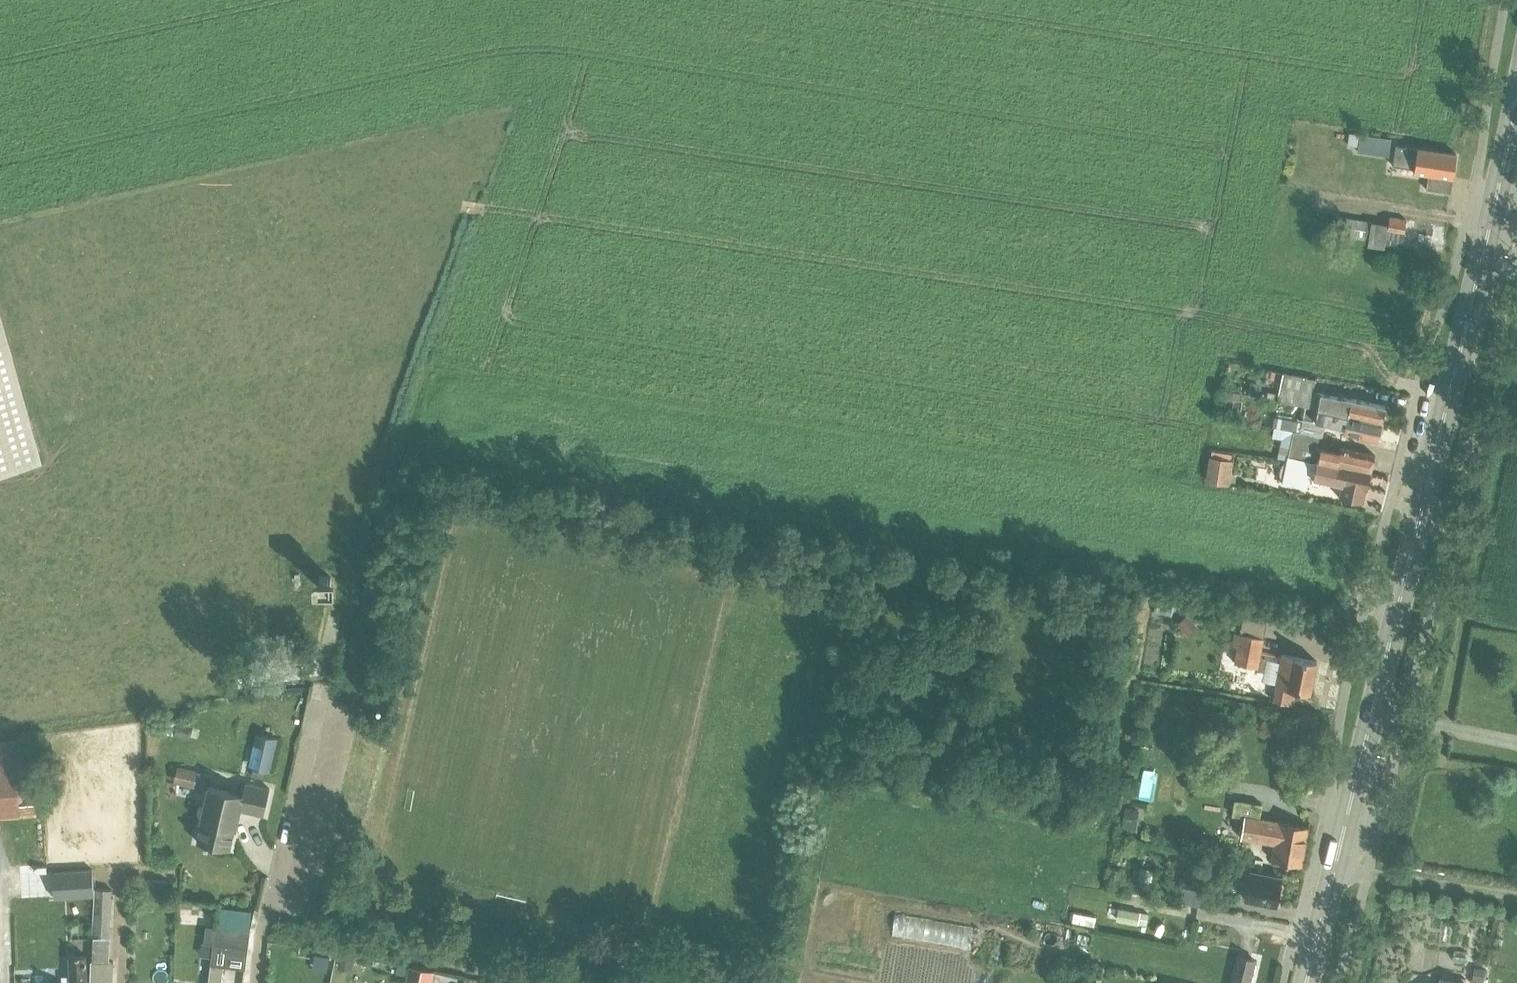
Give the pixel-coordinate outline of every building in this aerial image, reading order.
[(1350,129),(1349,138),(1360,140),(1359,149),(1390,154),(1393,137),(1350,129)] [(1396,143),(1393,163),(1413,166),(1416,172),(1428,174),(1426,189),(1451,193),(1457,152),(1396,143)] [(1336,216),(1333,235),(1369,240),(1372,222),(1336,216)] [(1369,240),(1368,244),(1385,247),(1384,248),(1401,251),(1403,243),(1416,245),(1443,250),(1447,227),(1420,222),(1418,230),(1413,229),(1415,221),(1406,219),(1390,216),(1389,222),(1372,220),(1372,222),(1369,240)] [(37,461),(0,328),(0,471),(37,461)] [(1283,373),(1277,398),(1304,404),(1381,421),(1384,406),(1350,398),(1321,393),(1312,391),(1314,379),(1283,373)] [(1250,381),(1248,393),(1258,394),(1260,383),(1250,381)] [(1381,421),(1304,404),(1299,430),(1321,435),(1324,422),(1345,426),(1344,430),(1377,438),(1381,421)] [(1339,451),(1317,446),(1319,434),(1299,430),(1293,429),(1288,454),(1369,473),(1374,454),(1340,447),(1339,451)] [(1308,475),(1341,482),(1338,496),(1361,501),(1364,488),(1366,488),(1369,473),(1288,454),(1287,454),(1286,460),(1284,459),(1284,460),(1282,461),(1281,461),(1280,463),(1279,464),(1278,465),(1277,467),(1277,469),(1277,470),(1277,472),(1278,473),(1278,474),(1279,476),(1280,477),(1280,478),(1281,478),(1281,480),(1305,486),(1308,475)] [(1207,456),(1204,480),(1228,484),(1231,459),(1207,456)] [(319,588),(331,588),(331,576),(319,576),(319,588)] [(1188,613),(1177,622),(1187,633),(1197,624),(1188,613)] [(1263,637),(1240,632),(1233,662),(1257,667),(1263,637)] [(1276,685),(1273,699),(1292,703),(1295,689),(1310,692),(1316,661),(1281,653),(1275,685),(1276,685)] [(259,667),(236,671),(238,685),(261,681),(259,667)] [(174,735),(189,739),(193,727),(177,723),(174,735)] [(0,742),(0,815),(36,812),(33,764),(29,764),(28,748),(39,748),(39,735),(20,736),(20,741),(0,742)] [(178,765),(175,780),(196,785),(199,769),(178,765)] [(208,844),(229,849),(238,809),(263,815),(269,788),(245,783),(243,789),(232,786),(231,791),(208,785),(207,789),(204,791),(202,798),(204,801),(199,821),(201,821),(196,841),(204,843),(203,844),(208,845),(208,844)] [(1300,863),(1306,826),(1258,818),(1261,804),(1235,800),(1233,814),(1244,816),(1240,836),(1274,842),(1271,858),(1300,863)] [(1125,806),(1122,828),(1136,830),(1139,808),(1125,806)] [(1275,902),(1280,878),(1249,871),(1250,867),(1230,863),(1227,878),(1246,881),(1243,896),(1248,897),(1247,900),(1258,903),(1259,899),(1275,902)] [(1118,884),(1121,868),(1109,866),(1106,882),(1118,884)] [(92,869),(52,872),(54,898),(93,895),(92,869)] [(1140,869),(1138,885),(1150,887),(1152,870),(1140,869)] [(1204,905),(1206,889),(1182,885),(1179,901),(1204,905)] [(95,889),(93,936),(109,937),(111,890),(95,889)] [(1139,911),(1118,907),(1116,920),(1137,924),(1146,925),(1148,913),(1139,911)] [(236,928),(247,929),(249,914),(238,913),(236,928)] [(223,964),(244,967),(247,947),(249,932),(207,926),(205,941),(214,942),(208,982),(220,982),(223,964)] [(70,982),(86,982),(85,955),(69,955),(70,982)] [(1255,960),(1238,955),(1231,982),(1249,982),(1255,960)] [(340,958),(338,968),(351,971),(353,961),(340,958)] [(114,961),(108,961),(91,960),(90,982),(113,982),(114,961)] [(1474,966),(1473,980),(1484,981),(1485,967),(1474,966)] [(407,967),(404,982),(430,982),(432,972),(407,967)]
